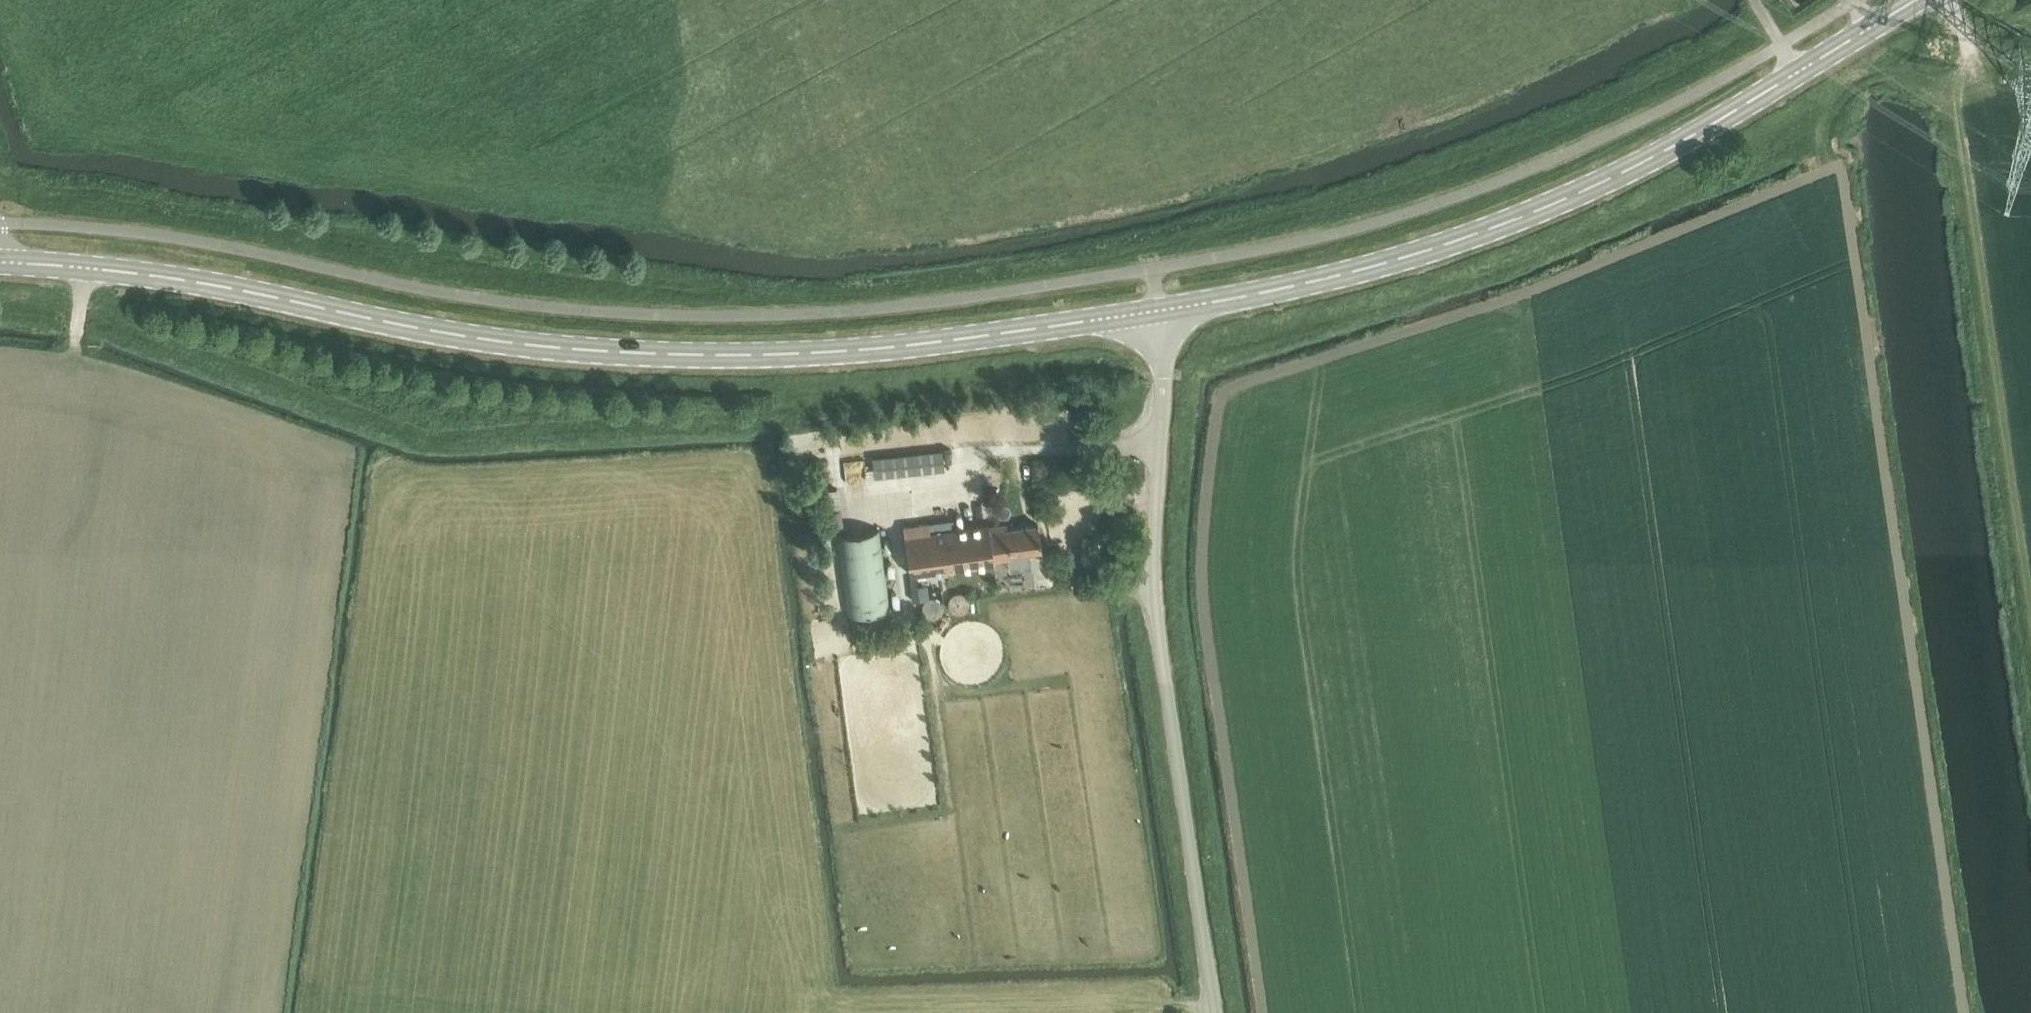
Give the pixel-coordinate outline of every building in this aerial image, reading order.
[(903,526),(910,574),(994,563),(993,556),(1041,549),(1038,524),(1007,528),(1006,524),(989,526),(989,524),(930,532),(929,523),(903,526)] [(868,612),(892,609),(881,529),(836,535),(847,615),(868,612)]
